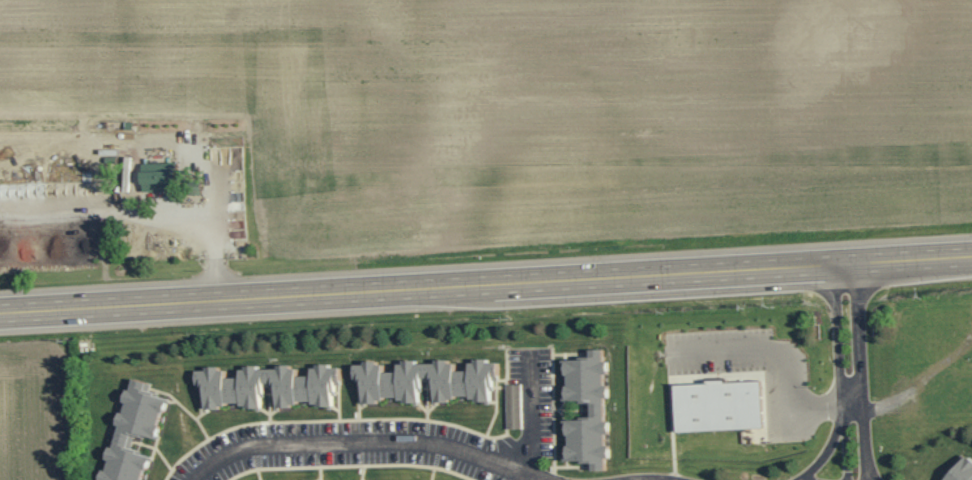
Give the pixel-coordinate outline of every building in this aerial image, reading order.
[(173,163),(141,163),(141,192),(174,191),(173,163)] [(564,360),(565,402),(589,402),(589,420),(565,420),(566,462),(588,462),(588,471),(605,471),(605,459),(609,459),(609,445),(606,445),(605,398),(608,398),(608,384),(604,384),(603,375),(608,375),(608,362),(603,362),(603,349),(588,350),(588,359),(564,360)] [(362,405),(388,399),(412,403),(418,401),(422,383),(429,381),(434,401),(440,402),(461,397),(485,401),(490,400),(494,380),(495,380),(498,363),(481,360),(468,363),(467,372),(454,370),(452,362),(435,359),(434,365),(410,361),(397,364),(396,373),(382,371),(380,363),(362,360),(361,366),(352,364),(362,405)] [(332,405),(339,368),(323,365),(311,368),(309,378),(296,375),(294,368),(281,366),(276,367),(276,371),(252,367),(239,370),(237,379),(224,377),(222,370),(209,368),(194,372),(203,408),(210,409),(232,403),(255,408),(262,406),(261,403),(264,388),(270,386),(276,409),(305,402),(327,406),(332,405)] [(148,457),(130,452),(134,435),(155,440),(166,399),(143,393),(146,383),(129,378),(120,414),(119,414),(110,448),(106,447),(103,459),(104,459),(99,479),(143,479),(148,457)] [(761,380),(673,384),(675,432),(762,429),(761,380)] [(522,430),(521,385),(506,385),(507,430),(522,430)] [(963,448),(947,479),(971,479),(971,461),(963,448)]
